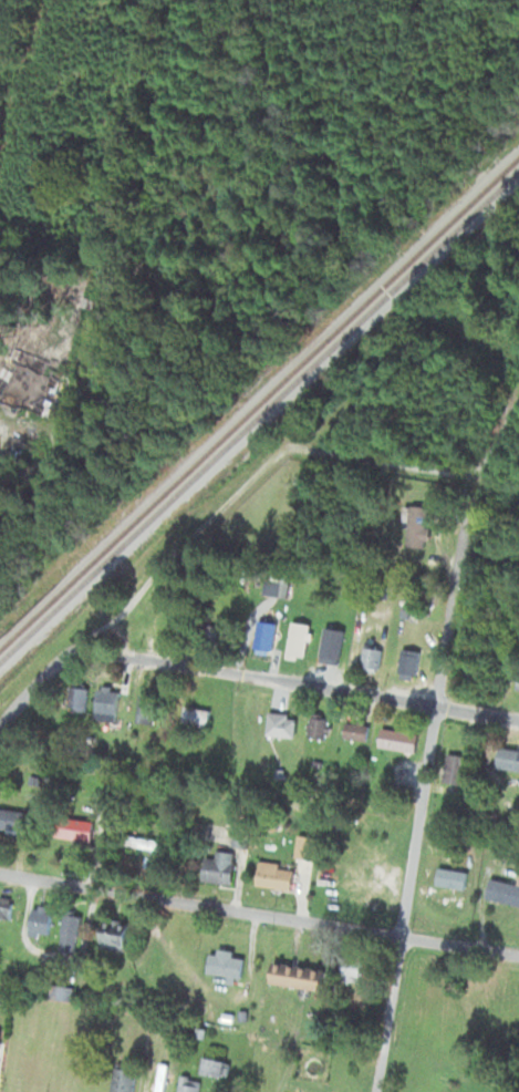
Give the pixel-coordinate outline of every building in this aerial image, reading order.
[(428,539),(428,508),(403,508),(403,539),(428,539)] [(287,601),(292,573),(271,569),(266,596),(287,601)] [(273,654),(279,626),(262,623),(256,651),(273,654)] [(289,662),(307,664),(311,625),(292,623),(289,662)] [(342,634),(324,635),(326,668),(344,668),(342,634)] [(366,674),(384,673),(382,649),(364,650),(366,674)] [(403,680),(421,679),(420,652),(402,653),(403,680)] [(71,712),(87,713),(89,691),(73,690),(71,712)] [(120,692),(98,691),(97,723),(118,724),(120,692)] [(158,698),(139,698),(139,727),(158,727),(158,698)] [(213,714),(187,708),(183,728),(209,734),(213,714)] [(269,738),(297,741),(300,719),(272,716),(269,738)] [(334,719),(314,716),(311,739),(330,742),(334,719)] [(347,741),(371,744),(373,727),(349,725),(347,741)] [(421,753),(421,734),(382,734),(382,753),(421,753)] [(457,783),(461,745),(454,744),(450,783),(457,783)] [(502,751),(500,771),(518,773),(518,753),(502,751)] [(31,833),(33,813),(0,810),(0,830),(31,833)] [(93,842),(96,822),(59,818),(57,838),(93,842)] [(248,848),(250,828),(236,827),(234,846),(248,848)] [(168,842),(122,837),(121,848),(166,852),(168,842)] [(207,859),(204,883),(233,886),(237,854),(218,851),(217,861),(207,859)] [(296,871),(281,870),(281,864),(260,863),(259,888),(295,890),(296,871)] [(493,880),(488,900),(518,906),(518,885),(493,880)] [(10,921),(16,902),(0,898),(0,919),(10,921)] [(53,935),(53,910),(33,910),(33,935),(53,935)] [(79,913),(64,914),(66,952),(81,951),(79,913)] [(132,925),(107,920),(101,949),(126,955),(132,925)] [(243,979),(244,960),(233,959),(234,953),(209,952),(208,977),(243,979)] [(344,982),(362,982),(362,960),(344,960),(344,982)] [(324,992),(327,971),(275,964),(272,985),(324,992)] [(52,999),(72,999),(72,988),(52,988),(52,999)] [(163,1065),(156,1091),(165,1091),(171,1067),(163,1065)] [(138,1071),(117,1067),(113,1091),(135,1091),(138,1071)] [(204,1080),(183,1077),(180,1091),(202,1091),(204,1080)]
